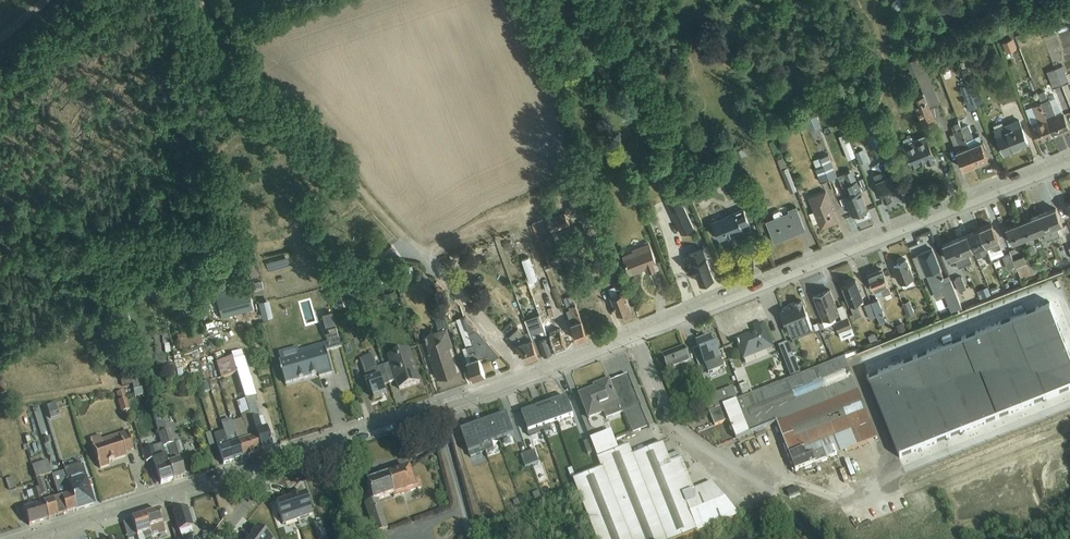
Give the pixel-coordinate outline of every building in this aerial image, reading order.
[(900,0),(895,0),(894,0),(892,3),(892,6),(892,9),(894,11),(897,13),(900,13),(904,12),(905,14),(910,12),(907,3),(902,5),(900,0)] [(1056,20),(1041,25),(1042,29),(1051,25),(1052,27),(1058,25),(1056,20)] [(1059,33),(1069,29),(1067,23),(1057,26),(1059,33)] [(1012,39),(1002,43),(1006,53),(1017,49),(1012,39)] [(1054,70),(1061,85),(1069,82),(1062,66),(1054,70)] [(964,77),(970,75),(968,68),(961,70),(964,77)] [(1053,88),(1061,85),(1054,70),(1047,73),(1053,88)] [(923,93),(935,123),(944,119),(938,105),(940,104),(928,72),(917,76),(923,93)] [(977,107),(973,98),(967,85),(960,87),(969,110),(977,107)] [(879,108),(883,94),(876,92),(872,105),(879,108)] [(1040,104),(1053,136),(1069,129),(1057,97),(1048,101),(1045,92),(1037,95),(1040,104)] [(923,128),(935,123),(923,93),(917,96),(916,98),(918,105),(915,107),(923,128)] [(977,107),(981,106),(978,96),(973,98),(977,107)] [(869,103),(858,107),(861,115),(872,111),(869,103)] [(1037,142),(1053,136),(1040,104),(1024,110),(1037,142)] [(817,116),(807,119),(811,131),(821,127),(817,116)] [(993,127),(1004,155),(1014,151),(1013,150),(1028,144),(1018,120),(1003,126),(1002,123),(993,127)] [(976,164),(962,129),(959,122),(954,124),(954,126),(952,127),(954,134),(950,135),(963,169),(976,164)] [(962,129),(976,164),(988,159),(979,136),(974,138),(969,126),(962,129)] [(846,133),(839,136),(848,159),(855,156),(846,133)] [(926,162),(927,164),(936,160),(927,135),(914,140),(914,138),(910,137),(903,139),(903,142),(903,145),(902,145),(912,167),(926,162)] [(712,142),(698,147),(701,154),(704,153),(706,158),(716,155),(712,142)] [(741,145),(735,148),(736,151),(734,151),(737,159),(747,155),(744,147),(742,148),(741,145)] [(860,164),(868,161),(863,150),(855,153),(860,164)] [(824,166),(829,179),(838,176),(832,162),(831,163),(828,154),(821,157),(824,165),(824,166)] [(816,167),(824,165),(821,157),(813,160),(816,167)] [(783,158),(777,160),(790,193),(797,191),(787,165),(786,166),(783,158)] [(679,170),(681,175),(690,171),(688,166),(679,170)] [(821,183),(829,179),(824,166),(816,169),(821,183)] [(876,182),(884,203),(893,200),(891,196),(898,193),(891,176),(893,175),(890,166),(883,169),(884,171),(878,173),(881,180),(876,182)] [(852,170),(838,176),(853,216),(868,210),(852,170)] [(630,197),(637,191),(629,184),(623,190),(630,197)] [(809,213),(814,224),(819,222),(822,228),(838,222),(825,190),(808,197),(814,211),(809,213)] [(667,201),(681,234),(694,228),(680,195),(667,201)] [(766,221),(775,242),(805,231),(795,207),(788,210),(789,212),(783,215),(782,211),(780,210),(774,213),(773,215),(775,218),(766,221)] [(712,221),(720,241),(743,231),(742,227),(749,224),(743,208),(728,214),(728,215),(712,221)] [(1056,209),(1043,214),(1054,239),(1060,237),(1056,227),(1062,225),(1056,209)] [(552,218),(557,229),(570,224),(565,213),(552,218)] [(1047,242),(1054,239),(1043,214),(1031,219),(1037,235),(1043,232),(1047,242)] [(1032,237),(1037,235),(1031,219),(1019,224),(1025,239),(1028,246),(1031,254),(1036,252),(1033,244),(1035,243),(1032,237)] [(537,238),(543,236),(542,235),(548,233),(544,220),(532,224),(537,238)] [(1012,244),(1025,239),(1019,224),(1006,229),(1012,244)] [(995,250),(1001,248),(992,226),(980,231),(987,249),(993,246),(995,250)] [(992,260),(987,249),(980,231),(967,236),(974,251),(977,258),(984,255),(987,263),(992,260)] [(968,254),(974,251),(967,236),(955,241),(965,266),(972,263),(968,254)] [(504,251),(515,247),(512,240),(502,244),(504,251)] [(959,268),(965,266),(955,241),(943,246),(949,261),(955,259),(959,268)] [(623,254),(630,273),(646,267),(648,271),(658,267),(649,242),(632,248),(633,250),(623,254)] [(374,257),(378,262),(385,257),(395,251),(391,245),(374,257)] [(1022,280),(1039,273),(1031,254),(1028,246),(1023,248),(1026,256),(1013,261),(1015,266),(1016,269),(1017,269),(1022,280)] [(696,272),(701,283),(714,278),(703,248),(689,254),(692,263),(689,264),(693,274),(696,272)] [(1043,249),(1038,251),(1042,262),(1047,260),(1043,249)] [(962,310),(949,276),(943,278),(932,250),(919,255),(927,277),(936,300),(945,297),(952,314),(962,310)] [(395,251),(385,257),(392,267),(402,260),(395,251)] [(453,263),(462,259),(459,252),(451,255),(453,263)] [(561,266),(556,254),(552,256),(554,259),(552,260),(555,269),(561,266)] [(919,255),(912,258),(921,279),(927,277),(919,255)] [(1015,266),(1013,261),(1011,255),(1003,258),(1008,269),(1015,266)] [(911,279),(913,278),(906,261),(894,265),(903,288),(913,284),(911,279)] [(1039,264),(1038,268),(1039,271),(1043,273),(1046,271),(1048,268),(1047,263),(1043,262),(1039,264)] [(414,274),(411,266),(401,268),(403,277),(414,274)] [(870,282),(874,293),(875,293),(877,298),(891,292),(882,270),(868,276),(870,282)] [(625,291),(628,290),(621,272),(612,275),(615,286),(609,288),(618,314),(631,309),(625,291)] [(966,289),(961,277),(954,280),(959,292),(966,289)] [(533,284),(531,278),(527,280),(536,302),(546,298),(544,294),(550,291),(547,281),(546,282),(545,279),(533,284)] [(348,280),(329,286),(331,291),(350,285),(348,280)] [(857,302),(864,300),(856,280),(842,286),(855,317),(862,315),(857,302)] [(153,282),(138,291),(144,301),(159,292),(153,282)] [(247,284),(215,293),(222,317),(253,309),(247,284)] [(1063,378),(1027,285),(962,310),(952,314),(918,328),(913,330),(907,332),(900,335),(801,375),(792,378),(752,394),(743,398),(738,400),(715,409),(709,412),(715,426),(729,420),(732,429),(730,429),(731,433),(733,432),(736,440),(776,423),(795,471),(946,411),(948,417),(961,412),(959,406),(1052,369),(1056,381),(1063,378)] [(982,285),(972,289),(976,298),(986,293),(982,285)] [(999,286),(990,290),(992,296),(1001,292),(999,286)] [(854,334),(843,305),(837,307),(830,290),(814,297),(823,320),(840,314),(842,319),(835,322),(842,339),(854,334)] [(350,291),(332,298),(335,307),(353,300),(350,291)] [(397,299),(395,291),(385,294),(387,302),(397,299)] [(578,341),(589,337),(572,294),(564,298),(567,307),(569,306),(570,309),(567,310),(578,341)] [(269,299),(259,302),(262,318),(272,316),(269,299)] [(440,299),(430,303),(438,329),(447,326),(448,328),(450,327),(440,299)] [(877,317),(880,324),(886,321),(878,300),(871,302),(877,317)] [(913,330),(918,328),(913,315),(915,314),(910,301),(902,304),(913,330)] [(796,306),(782,312),(793,339),(813,331),(802,302),(795,304),(796,306)] [(870,319),(877,317),(871,302),(864,305),(870,319)] [(121,315),(123,325),(132,323),(129,313),(121,315)] [(553,351),(543,323),(542,324),(539,314),(524,319),(529,331),(539,356),(553,351)] [(489,359),(500,355),(466,316),(464,317),(479,358),(488,355),(489,359)] [(485,375),(479,358),(464,317),(457,319),(467,346),(463,348),(474,378),(485,375)] [(553,351),(566,346),(557,319),(543,323),(553,351)] [(900,335),(907,332),(903,323),(896,326),(900,335)] [(199,329),(177,334),(180,350),(225,341),(221,325),(214,326),(215,330),(211,331),(212,336),(201,338),(199,329)] [(300,356),(280,362),(286,385),(319,375),(320,378),(333,374),(327,353),(342,348),(335,325),(333,326),(323,328),(328,343),(299,352),(300,356)] [(751,336),(737,342),(744,361),(773,350),(763,325),(755,328),(758,335),(752,337),(751,336)] [(448,347),(454,345),(448,328),(447,326),(438,329),(431,332),(433,339),(425,341),(437,378),(456,371),(448,347)] [(408,327),(402,328),(404,342),(411,341),(408,327)] [(539,356),(529,331),(523,333),(518,328),(509,336),(517,345),(520,353),(523,352),(527,360),(539,356)] [(871,331),(863,332),(864,340),(872,339),(871,331)] [(710,337),(696,343),(706,366),(714,362),(716,367),(723,364),(716,345),(715,345),(715,346),(714,346),(710,337)] [(788,342),(793,354),(799,352),(794,340),(788,342)] [(801,375),(793,354),(788,342),(779,346),(792,378),(801,375)] [(663,356),(669,372),(678,369),(681,377),(693,372),(684,348),(683,348),(683,349),(664,357),(663,356)] [(383,367),(389,384),(397,381),(399,390),(420,383),(409,350),(388,357),(390,364),(383,367)] [(244,358),(242,351),(231,354),(232,357),(216,362),(221,378),(237,373),(245,399),(261,452),(272,448),(262,417),(258,418),(254,403),(258,402),(256,396),(257,396),(245,358),(244,358)] [(373,356),(360,361),(368,382),(365,383),(369,392),(371,391),(374,399),(387,394),(384,386),(389,384),(383,367),(377,369),(373,356)] [(714,362),(706,366),(709,374),(725,367),(723,364),(716,367),(714,362)] [(169,386),(178,385),(174,364),(166,365),(169,386)] [(182,369),(177,370),(179,383),(185,383),(182,369)] [(746,380),(756,376),(753,369),(743,373),(746,380)] [(629,435),(631,438),(636,436),(635,433),(649,428),(649,426),(648,425),(647,425),(640,408),(641,407),(641,405),(639,403),(628,377),(629,377),(628,375),(625,374),(624,377),(610,383),(622,414),(623,414),(632,434),(629,435)] [(147,387),(144,375),(120,380),(121,388),(133,385),(134,389),(147,387)] [(263,392),(259,377),(254,378),(257,393),(263,392)] [(622,414),(610,383),(609,380),(608,381),(595,386),(594,386),(595,389),(580,395),(589,420),(604,414),(606,420),(622,414)] [(203,393),(210,391),(206,381),(200,383),(203,393)] [(743,398),(752,394),(747,383),(739,387),(743,398)] [(715,409),(738,400),(733,387),(710,395),(714,407),(715,409)] [(118,401),(121,413),(130,410),(126,399),(124,391),(116,393),(119,401),(118,401)] [(647,405),(651,404),(648,392),(643,394),(647,405)] [(710,394),(702,397),(707,410),(714,407),(710,395),(710,394)] [(531,431),(575,416),(569,397),(524,411),(531,431)] [(243,458),(261,452),(245,399),(237,402),(242,419),(232,422),(243,458)] [(55,404),(46,406),(49,415),(58,412),(55,404)] [(469,450),(517,437),(511,415),(463,427),(469,450)] [(209,420),(203,422),(208,435),(213,434),(209,420)] [(243,458),(232,422),(231,420),(221,424),(224,432),(234,461),(243,458)] [(173,481),(185,477),(178,454),(175,443),(171,430),(168,431),(164,421),(157,423),(164,447),(167,446),(172,462),(168,464),(173,481)] [(125,453),(133,450),(127,431),(101,440),(100,436),(90,439),(100,469),(109,466),(108,463),(126,457),(125,453)] [(224,464),(234,461),(224,432),(214,435),(224,464)] [(597,458),(618,450),(612,433),(591,441),(597,458)] [(181,441),(175,443),(178,454),(184,452),(181,441)] [(739,516),(712,484),(712,483),(694,490),(679,453),(668,457),(663,444),(633,456),(629,446),(618,450),(597,458),(602,469),(572,481),(595,538),(681,538),(739,516)] [(153,448),(143,451),(146,462),(157,459),(153,448)] [(536,449),(522,454),(527,466),(540,462),(536,449)] [(66,514),(60,498),(50,501),(47,494),(48,494),(43,477),(52,474),(48,461),(32,466),(36,479),(38,488),(49,520),(66,514)] [(77,511),(93,506),(80,464),(64,469),(65,472),(77,511)] [(160,466),(156,467),(161,485),(173,481),(168,464),(160,466)] [(393,495),(394,498),(422,488),(418,478),(412,480),(408,469),(387,476),(393,495)] [(66,514),(77,511),(65,472),(52,475),(60,498),(66,514)] [(378,500),(393,495),(387,476),(366,483),(372,501),(364,504),(374,535),(389,530),(378,500)] [(6,480),(9,490),(16,488),(13,478),(6,480)] [(225,490),(227,497),(240,494),(237,486),(225,490)] [(29,526),(49,520),(38,488),(27,492),(29,499),(32,498),(35,506),(24,509),(29,526)] [(193,508),(186,510),(191,524),(197,522),(193,508)] [(166,509),(158,511),(163,524),(170,522),(166,509)] [(181,537),(194,533),(191,524),(186,510),(186,509),(174,513),(179,531),(181,537)] [(152,538),(165,534),(163,524),(158,511),(144,515),(152,538)] [(152,538),(144,515),(132,519),(132,520),(136,534),(138,538),(152,538)] [(132,520),(123,524),(127,537),(136,534),(132,520)]
